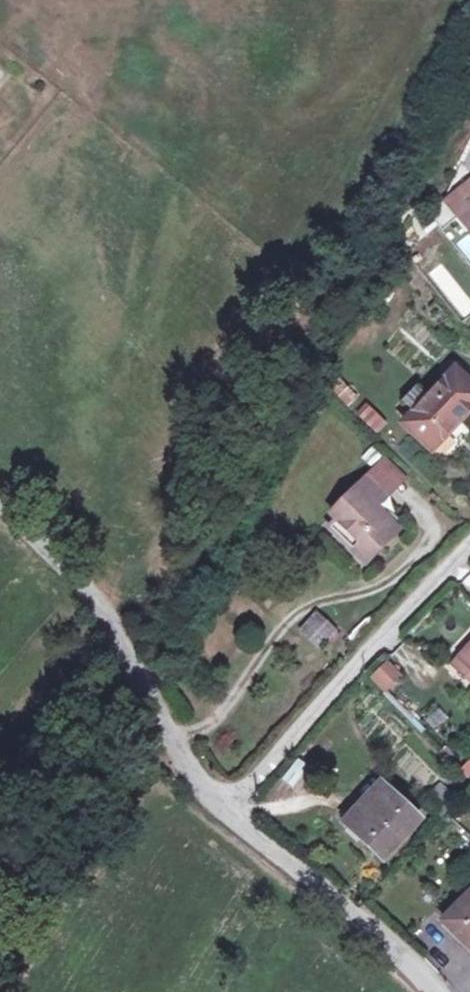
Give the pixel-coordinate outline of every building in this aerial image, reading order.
[(448,208),(469,233),(469,189),(448,208)] [(411,421),(443,447),(469,415),(469,384),(452,370),(411,421)] [(365,404),(355,414),(373,433),(384,423),(365,404)] [(374,478),(364,489),(382,506),(392,494),(374,478)] [(364,489),(340,514),(347,521),(370,542),(363,549),(378,563),(408,529),(382,506),(364,489)] [(370,542),(347,521),(341,529),(363,549),(370,542)] [(329,619),(313,638),(331,653),(347,634),(329,619)] [(461,668),(469,676),(469,659),(461,668)] [(398,663),(387,675),(400,689),(412,677),(398,663)] [(387,675),(382,679),(397,693),(400,689),(387,675)] [(460,773),(469,779),(469,756),(460,773)] [(295,789),(306,766),(292,759),(281,782),(295,789)] [(445,813),(455,791),(435,782),(425,803),(445,813)] [(383,786),(346,823),(379,856),(417,820),(383,786)] [(453,915),(469,933),(469,898),(453,915)]
